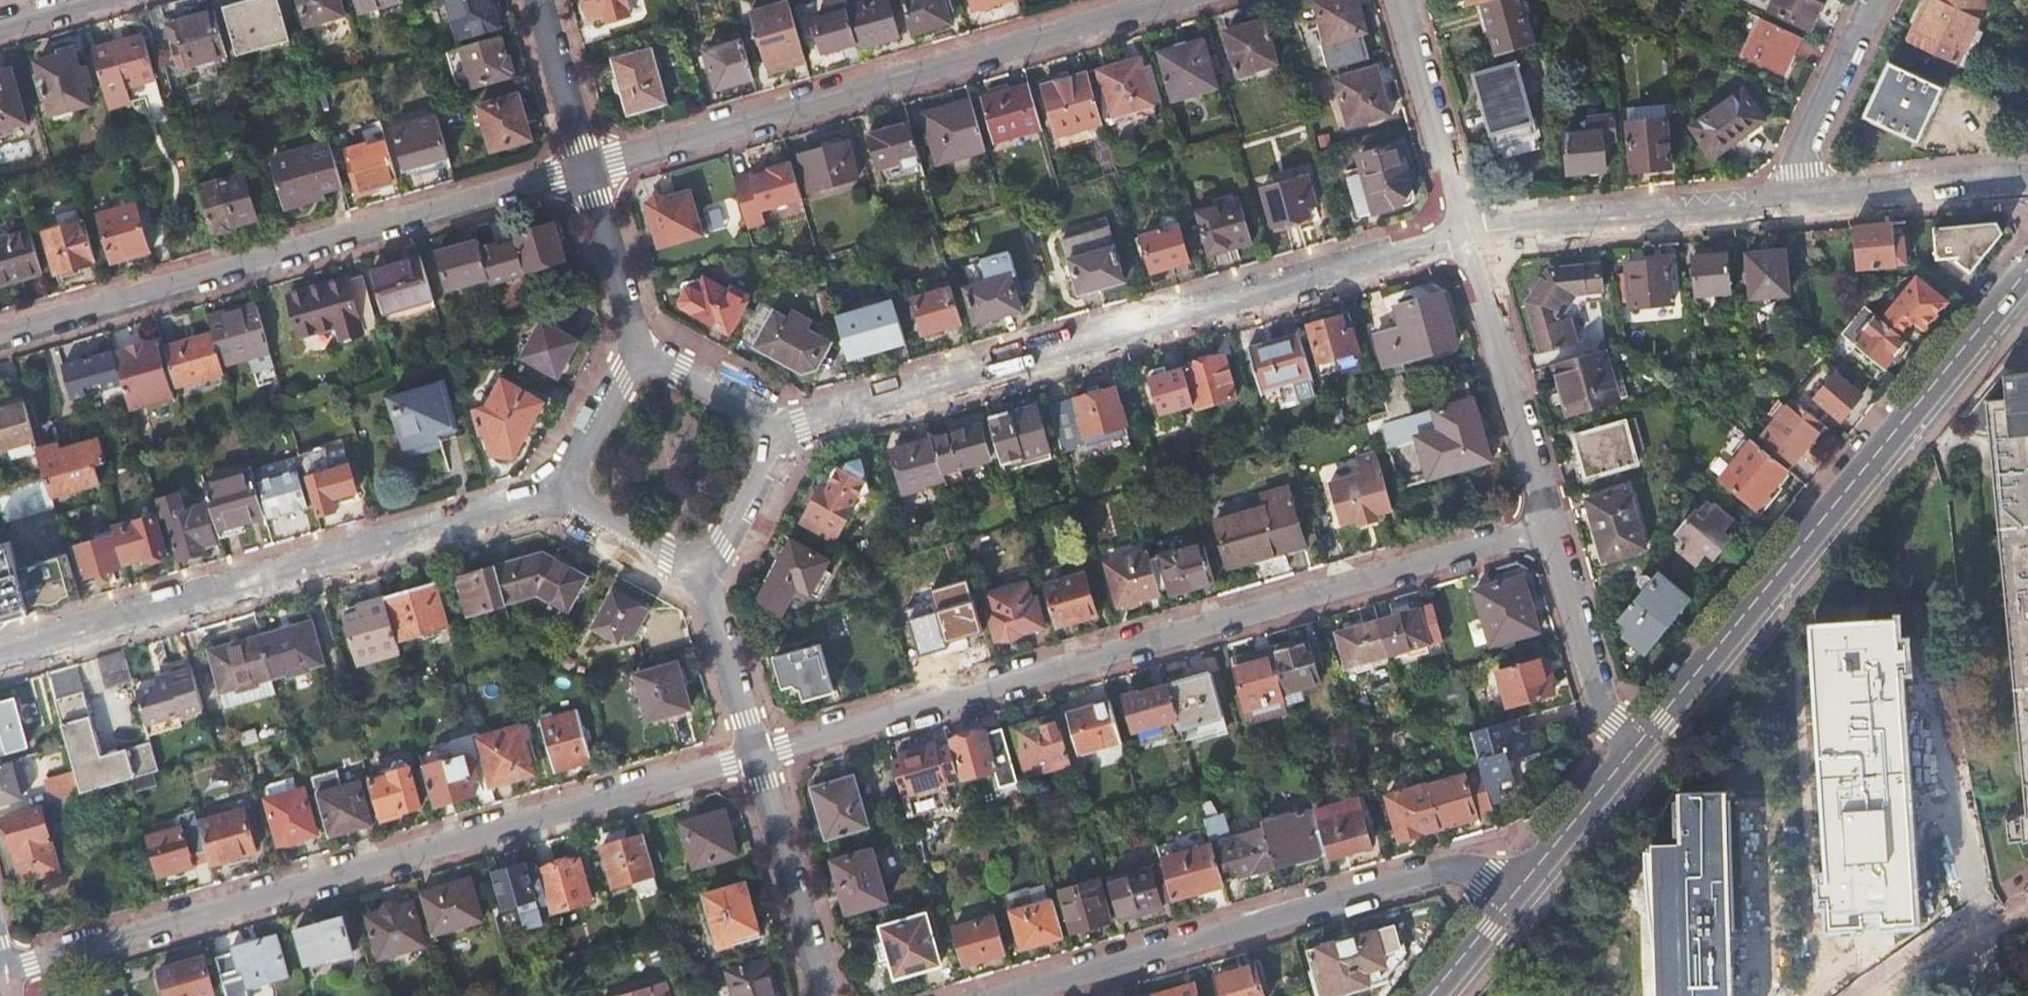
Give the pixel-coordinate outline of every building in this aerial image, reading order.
[(280,0),(257,0),(225,9),(238,56),(291,41),(280,0)] [(351,16),(347,17),(342,0),(300,0),(315,50),(357,38),(351,16)] [(404,0),(357,0),(361,14),(405,2),(404,0)] [(493,0),(452,0),(448,1),(460,40),(501,28),(493,0)] [(591,17),(605,13),(608,23),(632,14),(628,0),(586,0),(591,17)] [(847,0),(828,0),(832,14),(816,19),(825,51),(859,42),(849,7),(847,0)] [(859,42),(860,48),(902,35),(892,0),(872,0),(849,7),(859,42)] [(913,31),(950,21),(944,0),(904,0),(913,31)] [(1370,56),(1363,32),(1368,31),(1359,0),(1315,0),(1327,42),(1322,43),(1329,68),(1370,56)] [(1499,54),(1535,44),(1522,0),(1486,0),(1483,1),(1489,21),(1494,36),(1499,54)] [(1823,0),(1750,0),(1749,0),(1810,28),(1823,0)] [(1922,11),(1927,13),(1913,43),(1958,64),(1988,0),(1927,0),(1922,11)] [(807,59),(790,1),(770,6),(771,13),(753,18),(760,42),(768,71),(807,59)] [(771,13),(770,6),(751,12),(753,18),(771,13)] [(228,56),(215,12),(168,26),(181,70),(228,56)] [(1265,15),(1220,28),(1234,77),(1255,71),(1277,64),(1279,64),(1265,15)] [(1785,72),(1801,35),(1764,18),(1746,54),(1785,72)] [(1488,37),(1494,36),(1489,21),(1483,22),(1488,37)] [(144,37),(94,51),(110,109),(161,95),(144,37)] [(512,76),(501,38),(463,49),(474,88),(512,76)] [(1204,38),(1158,50),(1172,102),(1198,95),(1197,91),(1217,86),(1204,38)] [(755,77),(743,39),(706,50),(717,88),(755,77)] [(619,56),(638,51),(637,46),(618,51),(619,56)] [(653,47),(638,51),(619,56),(614,58),(629,112),(669,101),(653,47)] [(82,71),(79,52),(39,64),(43,77),(39,78),(54,116),(92,106),(86,88),(93,86),(88,70),(82,71)] [(1112,115),(1154,103),(1141,57),(1099,69),(1112,115)] [(1864,116),(1920,143),(1947,86),(1890,60),(1864,116)] [(1496,144),(1537,132),(1517,61),(1475,73),(1496,144)] [(1277,64),(1255,71),(1258,78),(1280,72),(1277,64)] [(1377,64),(1336,76),(1349,124),(1391,112),(1377,64)] [(1103,123),(1088,71),(1043,84),(1058,136),(1103,123)] [(13,72),(0,75),(0,132),(28,123),(13,72)] [(1042,126),(1029,82),(984,95),(997,139),(1042,126)] [(1720,151),(1745,133),(1744,131),(1762,118),(1764,120),(1766,118),(1744,87),(1691,125),(1709,150),(1720,151)] [(533,140),(520,96),(481,107),(494,152),(533,140)] [(986,148),(971,97),(923,111),(938,161),(986,148)] [(1157,111),(1154,103),(1112,115),(1114,123),(1157,111)] [(1628,120),(1667,116),(1666,104),(1627,107),(1628,120)] [(1604,139),(1618,138),(1615,112),(1590,115),(1592,131),(1566,134),(1570,170),(1606,167),(1604,139)] [(2026,112),(2016,134),(2027,133),(2027,113),(2026,112)] [(450,159),(438,116),(395,129),(407,172),(410,171),(450,159)] [(1670,116),(1667,116),(1628,120),(1625,120),(1630,174),(1675,170),(1670,116)] [(1744,131),(1745,133),(1764,120),(1762,118),(1744,131)] [(923,163),(911,121),(869,134),(879,168),(885,166),(900,162),(902,168),(923,163)] [(1541,146),(1537,132),(1496,144),(1500,158),(1541,146)] [(848,140),(800,153),(811,190),(858,176),(848,140)] [(344,188),(331,142),(296,152),(298,159),(273,166),(285,210),(312,203),(311,197),(344,188)] [(360,192),(400,181),(388,142),(349,154),(360,192)] [(1370,200),(1374,212),(1403,203),(1413,187),(1400,142),(1359,153),(1364,170),(1348,175),(1356,204),(1370,200)] [(417,178),(453,167),(450,159),(410,171),(411,174),(417,178)] [(751,172),(734,177),(749,226),(764,222),(761,210),(803,198),(792,161),(769,167),(770,171),(752,176),(751,172)] [(900,162),(885,166),(889,181),(925,171),(923,163),(902,168),(900,162)] [(769,167),(751,172),(752,176),(770,171),(769,167)] [(1308,175),(1263,188),(1275,231),(1312,220),(1308,207),(1317,204),(1308,175)] [(246,176),(202,188),(214,233),(259,220),(246,176)] [(692,187),(651,198),(647,202),(660,247),(712,232),(706,211),(699,213),(692,187)] [(1240,197),(1196,210),(1209,254),(1253,241),(1240,197)] [(1360,215),(1374,212),(1370,200),(1356,204),(1360,215)] [(152,253),(138,205),(100,216),(115,264),(152,253)] [(1179,221),(1161,226),(1162,229),(1142,235),(1152,270),(1190,259),(1179,221)] [(99,265),(86,223),(47,234),(59,276),(99,265)] [(526,272),(566,260),(556,223),(516,235),(526,272)] [(1894,235),(1893,223),(1855,227),(1858,270),(1897,267),(1907,264),(1904,234),(1894,235)] [(2005,233),(1999,223),(1937,229),(1940,260),(1960,258),(1957,261),(1972,272),(2005,233)] [(1109,225),(1063,239),(1079,293),(1126,279),(1109,225)] [(32,232),(0,242),(0,286),(44,274),(32,232)] [(450,290),(490,278),(479,242),(439,253),(450,290)] [(1749,255),(1753,299),(1790,295),(1787,251),(1749,255)] [(1011,252),(965,265),(970,285),(966,287),(976,321),(1021,309),(1012,276),(1017,275),(1011,252)] [(1694,258),(1697,296),(1715,294),(1732,293),(1728,254),(1694,258)] [(416,316),(439,308),(423,256),(373,272),(385,314),(398,310),(416,316)] [(1628,264),(1632,309),(1674,304),(1670,260),(1628,264)] [(1550,271),(1529,304),(1530,307),(1543,352),(1577,342),(1573,327),(1578,326),(1577,320),(1587,302),(1604,301),(1601,266),(1550,271)] [(752,292),(731,281),(728,286),(705,274),(698,287),(686,286),(676,307),(731,334),(752,292)] [(381,329),(366,275),(290,297),(302,339),(338,328),(341,340),(381,329)] [(1877,315),(1900,334),(1912,319),(1925,328),(1948,301),(1918,278),(1892,310),(1885,305),(1877,315)] [(925,332),(962,321),(951,280),(936,285),(937,291),(915,297),(925,332)] [(1396,308),(1401,327),(1376,335),(1384,366),(1390,365),(1392,372),(1406,368),(1404,360),(1456,345),(1442,294),(1396,308)] [(1715,294),(1697,296),(1698,304),(1716,302),(1715,294)] [(761,299),(739,337),(802,373),(818,368),(834,341),(810,327),(814,321),(792,309),(789,315),(761,299)] [(837,316),(849,357),(851,356),(863,353),(907,340),(895,299),(837,316)] [(1877,315),(1865,306),(1842,334),(1885,369),(1908,340),(1900,334),(1877,315)] [(271,351),(258,307),(210,320),(214,335),(223,365),(271,351)] [(1347,332),(1353,330),(1349,315),(1343,317),(1347,332)] [(1359,351),(1353,330),(1347,332),(1343,317),(1308,327),(1318,363),(1337,357),(1359,351)] [(560,377),(580,342),(544,322),(525,357),(560,377)] [(1311,375),(1299,334),(1249,349),(1261,389),(1311,375)] [(214,335),(167,348),(167,349),(177,383),(178,387),(225,374),(223,365),(214,335)] [(160,342),(116,354),(131,408),(175,395),(171,384),(177,383),(167,349),(162,350),(160,342)] [(111,350),(60,365),(71,402),(122,387),(111,350)] [(1604,350),(1553,365),(1558,381),(1555,382),(1566,418),(1628,399),(1623,382),(1614,385),(1604,350)] [(863,353),(851,356),(852,361),(864,359),(863,353)] [(1225,355),(1184,367),(1194,404),(1196,408),(1236,397),(1225,355)] [(1340,370),(1337,357),(1318,363),(1322,375),(1340,370)] [(1194,404),(1184,367),(1151,377),(1162,413),(1180,408),(1194,404)] [(1413,417),(1401,372),(1378,379),(1391,423),(1381,425),(1388,448),(1419,439),(1427,463),(1430,473),(1489,456),(1481,429),(1475,431),(1466,402),(1413,417)] [(1987,399),(1968,422),(1992,430),(2027,797),(2027,373),(2006,375),(2005,377),(2007,378),(2009,397),(1989,400),(1987,399)] [(1863,395),(1837,374),(1816,399),(1822,404),(1819,409),(1831,419),(1835,415),(1842,420),(1863,395)] [(2005,377),(1987,399),(1989,400),(2009,397),(2007,378),(2005,377)] [(511,462),(545,402),(505,379),(489,407),(477,411),(483,432),(489,430),(499,462),(511,462)] [(455,434),(441,384),(392,398),(407,448),(455,434)] [(1115,387),(1049,405),(1062,452),(1086,445),(1088,452),(1119,443),(1114,429),(1125,426),(1115,387)] [(27,403),(25,398),(5,403),(7,409),(27,403)] [(1472,400),(1466,402),(1475,431),(1481,429),(1472,400)] [(1826,426),(1794,400),(1758,445),(1790,471),(1826,426)] [(0,411),(0,453),(37,443),(27,403),(7,409),(0,411)] [(1038,407),(1024,411),(1026,422),(1041,418),(1038,407)] [(1180,408),(1162,413),(1165,424),(1183,419),(1180,408)] [(1024,411),(991,420),(993,427),(1001,456),(1006,473),(1052,460),(1041,418),(1026,422),(1024,411)] [(1639,465),(1627,422),(1574,437),(1579,456),(1573,458),(1580,482),(1639,465)] [(981,425),(934,438),(943,472),(959,468),(1001,456),(993,427),(983,429),(981,425)] [(1129,441),(1125,426),(1114,429),(1119,443),(1129,441)] [(43,464),(48,481),(97,467),(109,464),(101,433),(39,451),(43,464)] [(943,472),(934,438),(891,450),(904,494),(945,479),(943,472)] [(1758,445),(1754,441),(1722,480),(1758,510),(1790,471),(1758,445)] [(37,443),(0,453),(0,458),(10,455),(16,472),(43,464),(39,451),(37,443)] [(302,457),(319,518),(339,512),(335,499),(358,492),(351,466),(333,471),(327,450),(302,457)] [(1376,514),(1393,509),(1376,452),(1357,458),(1361,474),(1329,483),(1341,524),(1357,519),(1376,514)] [(1430,473),(1432,479),(1491,462),(1489,456),(1430,473)] [(837,540),(844,528),(861,496),(871,494),(861,459),(832,467),(803,521),(837,540)] [(97,467),(48,481),(53,498),(101,484),(97,467)] [(943,472),(945,479),(947,486),(963,481),(959,468),(943,472)] [(259,481),(270,520),(310,509),(298,469),(259,481)] [(205,486),(220,539),(246,531),(243,522),(266,516),(253,472),(205,486)] [(0,495),(0,504),(5,523),(55,508),(53,498),(48,481),(0,495)] [(1262,494),(1265,506),(1215,520),(1229,567),(1305,545),(1289,487),(1262,494)] [(1647,549),(1628,490),(1588,502),(1606,561),(1647,549)] [(861,496),(844,528),(848,530),(861,506),(874,502),(871,494),(861,496)] [(168,516),(181,560),(206,553),(205,547),(217,544),(206,505),(185,512),(180,495),(158,502),(162,517),(168,516)] [(1733,522),(1716,508),(1705,520),(1698,513),(1681,528),(1680,539),(1685,544),(1681,548),(1699,563),(1709,551),(1714,556),(1729,538),(1723,534),(1733,522)] [(1378,521),(1376,514),(1357,519),(1359,526),(1378,521)] [(114,529),(116,536),(123,564),(146,558),(147,561),(168,555),(157,517),(114,529)] [(110,571),(124,567),(123,564),(116,536),(74,548),(83,579),(100,574),(102,583),(113,581),(110,571)] [(798,586),(812,593),(825,570),(830,560),(794,540),(761,599),(784,612),(798,586)] [(32,615),(14,552),(11,543),(0,546),(0,624),(32,615)] [(1215,581),(1204,544),(1151,558),(1159,590),(1171,586),(1172,593),(1215,581)] [(14,552),(32,615),(82,600),(69,555),(35,565),(30,548),(14,552)] [(1151,558),(1149,552),(1108,564),(1120,607),(1161,595),(1159,590),(1151,558)] [(545,553),(498,566),(498,568),(509,605),(541,596),(570,612),(590,577),(545,553)] [(1062,565),(1040,570),(1044,586),(1066,579),(1062,565)] [(464,618),(509,605),(498,568),(453,580),(464,618)] [(825,570),(812,593),(818,597),(832,573),(825,570)] [(1044,586),(1056,627),(1097,615),(1086,574),(1066,579),(1044,586)] [(1626,638),(1646,654),(1691,599),(1661,575),(1654,584),(1651,577),(1640,578),(1638,583),(1647,592),(1631,607),(1633,609),(1623,622),(1633,630),(1626,638)] [(1539,631),(1523,576),(1475,590),(1491,645),(1539,631)] [(399,641),(452,625),(439,581),(386,597),(397,632),(399,641)] [(1045,626),(1028,582),(989,593),(994,609),(989,611),(997,640),(1045,626)] [(616,591),(596,628),(621,642),(626,631),(636,636),(650,610),(616,591)] [(354,644),(397,632),(386,597),(367,603),(369,610),(346,617),(354,644)] [(1426,645),(1443,639),(1433,605),(1378,621),(1388,656),(1407,650),(1426,645)] [(988,643),(978,608),(935,620),(946,655),(988,643)] [(315,620),(263,635),(275,679),(327,664),(315,620)] [(1917,921),(1898,620),(1812,625),(1832,926),(1835,926),(1836,936),(1853,935),(1852,925),(1903,922),(1904,932),(1915,931),(1914,921),(1917,921)] [(1388,656),(1378,621),(1338,632),(1347,668),(1356,665),(1371,660),(1388,656)] [(275,679),(263,635),(210,650),(223,694),(275,679)] [(1275,648),(1274,652),(1286,694),(1321,684),(1309,643),(1296,647),(1292,643),(1275,648)] [(805,700),(835,691),(821,645),(776,658),(784,687),(789,686),(805,700)] [(1428,652),(1426,645),(1407,650),(1409,657),(1428,652)] [(1274,652),(1273,649),(1252,655),(1253,661),(1235,667),(1242,692),(1251,720),(1290,709),(1286,694),(1274,652)] [(1253,661),(1252,655),(1233,660),(1235,667),(1253,661)] [(1555,693),(1544,658),(1497,671),(1508,707),(1555,693)] [(174,675),(195,669),(192,660),(171,666),(173,674),(174,675)] [(1371,660),(1356,665),(1358,672),(1374,667),(1371,660)] [(638,675),(650,720),(691,709),(679,663),(638,675)] [(84,793),(162,771),(153,741),(103,755),(85,692),(64,698),(63,695),(65,694),(67,691),(64,680),(79,675),(76,665),(50,673),(77,768),(83,790),(84,793)] [(182,715),(206,709),(195,669),(174,675),(173,674),(165,677),(167,684),(161,686),(139,692),(152,736),(186,726),(182,715)] [(1211,673),(1168,685),(1178,719),(1185,741),(1227,728),(1211,673)] [(64,698),(85,692),(80,675),(79,675),(64,680),(67,691),(65,694),(63,695),(64,698)] [(159,678),(161,686),(167,684),(165,677),(159,678)] [(227,708),(279,693),(275,679),(223,694),(227,708)] [(1178,719),(1168,685),(1139,693),(1125,696),(1135,732),(1178,719)] [(17,700),(0,705),(0,754),(30,746),(17,700)] [(1123,742),(1110,700),(1068,712),(1080,754),(1123,742)] [(542,722),(557,771),(594,760),(580,711),(542,722)] [(1072,764),(1058,715),(1015,728),(1029,776),(1072,764)] [(1520,734),(1516,718),(1470,731),(1481,773),(1488,797),(1516,789),(1508,760),(1534,752),(1528,732),(1520,734)] [(521,725),(479,738),(493,786),(535,773),(521,725)] [(1014,762),(1004,727),(987,732),(951,741),(961,778),(1014,762)] [(937,745),(903,755),(914,792),(947,783),(937,745)] [(474,756),(425,767),(436,805),(478,793),(474,780),(480,778),(474,756)] [(14,764),(0,768),(0,805),(24,798),(14,764)] [(412,767),(371,779),(383,819),(423,807),(412,767)] [(45,777),(51,799),(83,790),(77,768),(45,777)] [(1492,810),(1488,797),(1481,773),(1467,777),(1428,785),(1441,829),(1480,818),(1478,814),(1492,810)] [(870,825),(856,774),(813,786),(828,837),(870,825)] [(158,784),(155,775),(136,780),(139,790),(158,784)] [(271,799),(299,791),(295,778),(267,785),(271,799)] [(361,782),(318,794),(330,836),(373,823),(361,782)] [(1400,840),(1441,829),(1428,785),(1387,797),(1400,840)] [(306,789),(299,791),(271,799),(268,800),(281,845),(292,845),(319,834),(306,789)] [(1730,929),(1735,929),(1730,798),(1724,798),(1723,789),(1683,791),(1682,800),(1675,800),(1675,835),(1683,835),(1684,848),(1661,849),(1665,995),(1730,995),(1730,929)] [(66,869),(46,800),(5,812),(25,880),(66,869)] [(1344,816),(1362,811),(1360,803),(1342,808),(1344,816)] [(1316,808),(1264,823),(1265,828),(1277,867),(1297,862),(1298,865),(1330,855),(1320,822),(1316,808)] [(247,809),(202,822),(213,861),(214,864),(259,851),(247,809)] [(213,861),(202,822),(201,822),(197,810),(181,815),(184,828),(149,837),(160,875),(213,861)] [(739,854),(727,810),(684,823),(696,867),(739,854)] [(1330,855),(1330,856),(1371,845),(1362,811),(1344,816),(1320,822),(1330,855)] [(1240,877),(1277,867),(1265,828),(1232,837),(1226,813),(1207,818),(1214,844),(1222,871),(1237,867),(1240,877)] [(2011,840),(2025,839),(2023,814),(2009,815),(2011,840)] [(616,886),(657,875),(645,834),(604,846),(616,886)] [(1174,899),(1174,900),(1226,885),(1222,871),(1214,844),(1162,859),(1164,866),(1174,899)] [(1661,849),(1646,850),(1656,995),(1665,995),(1661,849)] [(834,861),(849,912),(889,901),(874,850),(834,861)] [(550,903),(553,913),(594,900),(581,858),(540,870),(548,897),(550,903)] [(540,870),(539,865),(529,868),(528,863),(494,872),(505,909),(520,905),(522,911),(526,925),(530,923),(531,928),(546,924),(540,906),(550,903),(548,897),(540,870)] [(1111,880),(1122,918),(1164,906),(1163,902),(1174,899),(1164,866),(1111,880)] [(422,893),(434,934),(484,920),(472,879),(422,893)] [(1112,922),(1100,879),(1062,890),(1074,932),(1112,922)] [(722,947),(746,940),(744,934),(761,929),(748,882),(706,894),(722,947)] [(1021,892),(1026,906),(1050,899),(1046,885),(1021,892)] [(1023,948),(1065,936),(1054,898),(1050,899),(1026,906),(1012,910),(1023,948)] [(415,903),(386,911),(370,915),(382,957),(427,944),(415,903)] [(522,911),(497,918),(501,932),(526,925),(522,911)] [(942,965),(928,914),(883,927),(887,941),(878,944),(882,959),(892,956),(897,977),(942,965)] [(966,965),(1007,953),(996,915),(955,927),(966,965)] [(345,917),(330,919),(298,929),(308,965),(355,951),(345,917)] [(1903,922),(1852,925),(1853,935),(1904,932),(1903,922)] [(1323,995),(1327,995),(1370,984),(1389,976),(1405,956),(1396,926),(1310,950),(1323,995)] [(744,934),(746,940),(763,935),(761,929),(744,934)] [(291,976),(277,934),(236,947),(251,988),(291,976)] [(1853,935),(1836,936),(1837,959),(1854,958),(1853,935)] [(204,950),(155,964),(165,995),(204,995),(216,993),(204,950)] [(770,960),(729,971),(736,995),(780,995),(770,960)] [(1256,965),(1218,976),(1224,995),(1265,995),(1256,965)] [(1149,995),(1200,995),(1196,982),(1149,995)] [(627,995),(672,995),(668,984),(627,995)]
